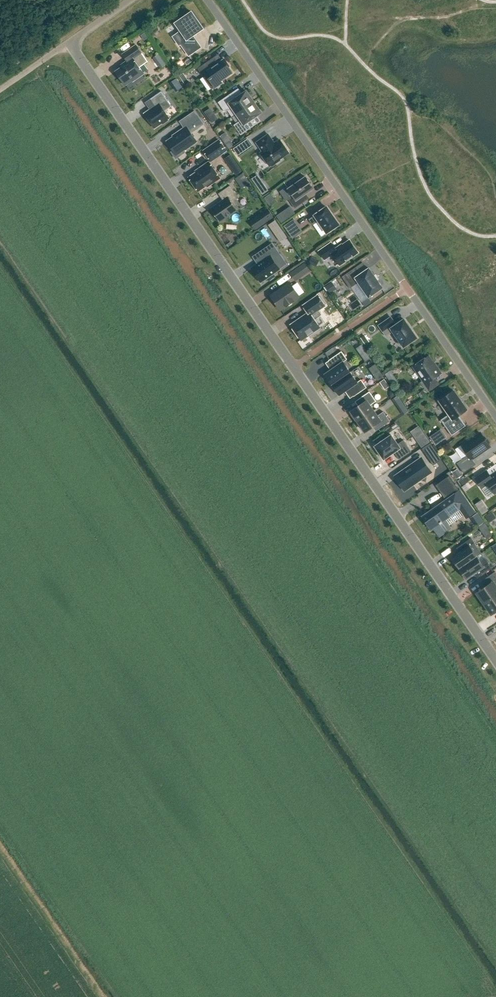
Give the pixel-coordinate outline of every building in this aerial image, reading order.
[(192,12),(177,22),(183,31),(174,37),(179,45),(181,44),(189,55),(201,47),(196,40),(195,41),(192,37),(203,28),(192,12)] [(139,67),(148,62),(136,45),(123,54),(128,62),(123,66),(122,65),(121,65),(123,67),(116,72),(125,86),(126,85),(125,84),(132,80),(133,82),(144,74),(139,67)] [(215,58),(215,57),(198,69),(204,78),(210,74),(212,77),(210,78),(216,87),(222,83),(221,81),(233,73),(228,66),(229,66),(224,59),(219,63),(215,58)] [(172,106),(162,91),(150,99),(155,107),(145,114),(155,128),(163,123),(163,124),(168,120),(168,119),(169,118),(165,112),(172,106)] [(233,107),(237,114),(254,102),(247,91),(234,100),(231,94),(218,102),(225,112),(233,107)] [(254,102),(237,114),(241,120),(234,125),(241,135),(253,127),(249,121),(261,113),(254,102)] [(178,134),(167,141),(173,150),(171,152),(176,159),(186,152),(184,150),(197,141),(191,133),(204,124),(195,111),(180,121),(184,128),(178,133),(178,134)] [(281,140),(275,144),(268,134),(257,143),(263,152),(261,154),(269,165),(271,164),(272,166),(280,160),(279,159),(289,152),(281,140)] [(222,140),(228,148),(233,145),(227,136),(222,140)] [(204,151),(211,161),(227,151),(219,140),(204,151)] [(207,187),(220,178),(209,162),(200,169),(201,170),(189,178),(198,191),(206,186),(207,187)] [(241,171),(237,165),(231,170),(235,176),(241,171)] [(249,182),(242,173),(233,180),(240,189),(249,182)] [(304,195),(314,188),(306,177),(289,189),(294,196),(289,199),(295,208),(307,200),(304,195)] [(235,193),(230,186),(219,194),(223,200),(211,209),(220,222),(238,210),(236,208),(238,207),(234,201),(237,198),(233,194),(235,193)] [(268,190),(264,186),(259,189),(263,194),(268,190)] [(276,216),(281,223),(295,213),(290,206),(276,216)] [(319,221),(327,232),(339,225),(327,207),(309,219),(313,225),(319,221)] [(268,209),(256,217),(262,226),(274,217),(268,209)] [(302,231),(294,219),(284,226),(292,238),(302,231)] [(338,247),(335,249),(331,243),(319,251),(325,260),(333,254),(340,265),(358,252),(350,240),(338,248),(338,247)] [(270,256),(252,268),(261,282),(279,269),(270,256)] [(309,271),(305,264),(291,273),(296,280),(309,271)] [(342,277),(350,288),(359,282),(369,297),(382,288),(369,268),(360,274),(356,267),(342,277)] [(300,297),(290,283),(271,296),(281,310),(300,297)] [(318,310),(325,305),(318,296),(304,306),(309,313),(291,325),(301,340),(320,327),(314,320),(322,315),(318,310)] [(393,331),(404,347),(417,338),(404,319),(396,325),(391,317),(379,325),(386,335),(393,331)] [(361,338),(365,345),(369,342),(365,335),(361,338)] [(332,385),(351,372),(350,372),(344,362),(347,359),(342,351),(329,360),(334,368),(325,374),(325,375),(332,384),(332,385)] [(420,382),(427,392),(438,385),(434,379),(442,373),(437,366),(435,367),(428,356),(414,366),(424,380),(420,382)] [(351,372),(332,385),(333,385),(339,395),(340,396),(349,389),(354,397),(367,388),(361,380),(358,382),(357,382),(351,372)] [(467,409),(454,391),(453,389),(446,394),(447,395),(440,400),(449,414),(441,420),(452,436),(466,426),(458,415),(467,409)] [(358,422),(374,411),(370,406),(376,401),(370,392),(358,399),(362,404),(351,412),(358,422)] [(392,400),(395,404),(401,400),(398,396),(392,400)] [(378,416),(374,411),(358,422),(365,432),(375,424),(379,429),(390,421),(383,412),(378,416)] [(443,427),(431,436),(438,444),(449,435),(443,427)] [(489,442),(488,440),(485,439),(481,433),(470,441),(471,442),(464,447),(469,455),(457,463),(464,473),(476,465),(472,459),(490,446),(489,445),(489,442)] [(416,440),(421,447),(429,441),(424,434),(416,440)] [(394,452),(399,460),(412,452),(404,440),(398,444),(391,435),(375,446),(384,459),(394,452)] [(438,453),(430,458),(433,463),(441,458),(438,453)] [(417,460),(405,469),(407,471),(397,478),(404,489),(414,482),(416,484),(428,475),(426,473),(430,471),(422,460),(419,462),(417,460)] [(457,478),(463,475),(459,467),(454,470),(457,478)] [(475,478),(482,489),(488,485),(494,494),(495,493),(495,473),(491,477),(487,470),(475,478)] [(464,485),(469,483),(466,475),(461,477),(464,485)] [(433,509),(423,516),(427,522),(429,521),(440,536),(451,529),(445,521),(460,510),(466,518),(475,512),(460,490),(459,491),(449,476),(437,484),(448,499),(438,506),(437,504),(432,508),(433,509)] [(479,511),(475,514),(481,524),(486,521),(479,511)] [(487,514),(491,521),(495,518),(495,517),(493,511),(487,514)] [(452,558),(460,568),(477,557),(473,551),(477,547),(471,538),(459,547),(462,551),(452,558)] [(460,568),(467,579),(476,572),(480,577),(492,568),(486,559),(481,562),(477,557),(460,568)] [(484,604),(495,595),(495,572),(484,579),(488,585),(477,593),(484,604)] [(491,615),(495,611),(495,595),(484,604),(491,615)]
